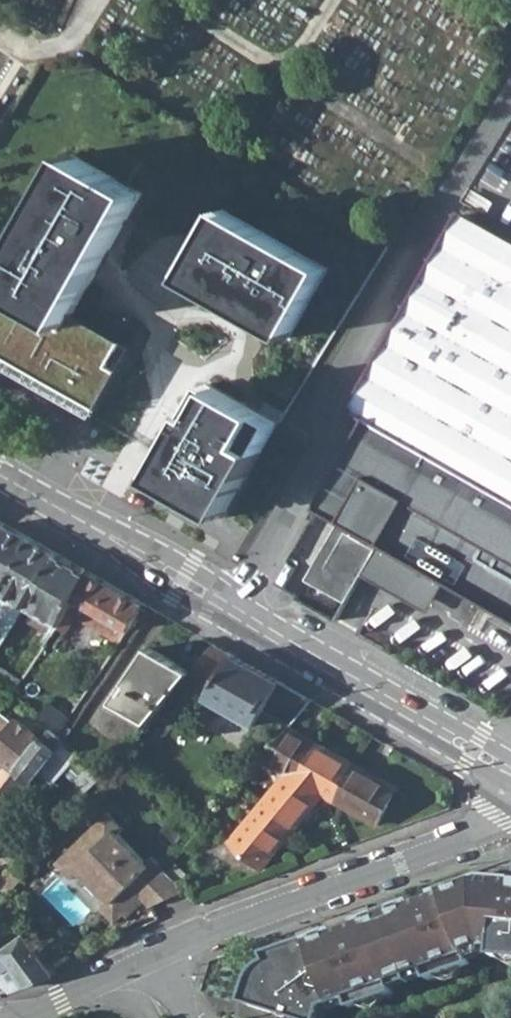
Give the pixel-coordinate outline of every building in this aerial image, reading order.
[(468,216),(510,240),(510,124),(463,201),(474,207),(468,216)] [(72,153),(0,281),(0,355),(42,378),(86,403),(101,412),(135,352),(76,318),(146,195),(72,153)] [(328,268),(224,208),(187,273),(291,333),(328,268)] [(468,216),(356,410),(367,417),(315,507),(340,521),(307,578),(347,601),(381,544),(510,618),(510,240),(468,216)] [(281,425),(210,386),(173,452),(161,474),(232,513),(281,425)] [(3,593),(33,540),(6,525),(0,532),(0,591),(3,593)] [(23,611),(14,604),(15,600),(32,611),(25,619),(46,630),(41,639),(47,642),(57,627),(89,572),(33,540),(3,593),(0,598),(0,648),(23,611)] [(76,616),(91,625),(120,642),(122,638),(144,603),(89,572),(57,627),(67,633),(76,616)] [(205,691),(210,694),(233,654),(215,644),(192,672),(190,674),(208,684),(205,691)] [(112,704),(147,725),(161,709),(178,689),(182,683),(190,674),(192,672),(150,647),(112,704)] [(265,710),(290,725),(311,699),(233,654),(210,694),(208,698),(256,725),(265,710)] [(12,693),(21,679),(0,666),(0,686),(12,693)] [(182,683),(178,689),(196,701),(200,699),(202,695),(182,683)] [(49,721),(60,730),(65,723),(69,717),(49,701),(39,714),(49,721)] [(177,722),(161,709),(147,725),(139,735),(154,748),(177,722)] [(6,784),(40,739),(12,719),(0,735),(0,759),(7,765),(0,773),(0,792),(6,784)] [(398,788),(290,725),(262,759),(287,773),(230,842),(262,870),(323,794),(377,825),(398,788)] [(40,739),(6,784),(21,795),(29,787),(62,742),(64,740),(47,730),(40,739)] [(74,791),(81,797),(106,774),(92,763),(78,780),(81,784),(74,791)] [(98,907),(115,924),(124,915),(128,918),(144,901),(150,907),(186,890),(167,872),(151,856),(144,861),(118,835),(124,829),(108,813),(56,864),(72,880),(81,872),(108,898),(98,907)] [(321,1008),(344,999),(346,1007),(388,992),(385,984),(421,972),(424,979),(467,964),(465,956),(483,949),(497,950),(496,959),(510,960),(510,865),(471,879),(472,882),(462,886),(461,884),(434,893),(435,897),(414,904),(413,902),(355,921),(356,926),(336,932),(334,929),(263,955),(264,959),(259,962),(255,965),(252,970),(250,976),(246,985),(244,990),(251,992),(247,1006),(275,1014),(277,1016),(279,1017),(317,1017),(321,1008)] [(3,900),(21,880),(9,869),(0,880),(0,896),(3,900)] [(12,990),(57,974),(52,968),(27,934),(0,953),(0,981),(12,990)] [(241,1004),(247,1006),(251,992),(244,990),(241,1004)]
